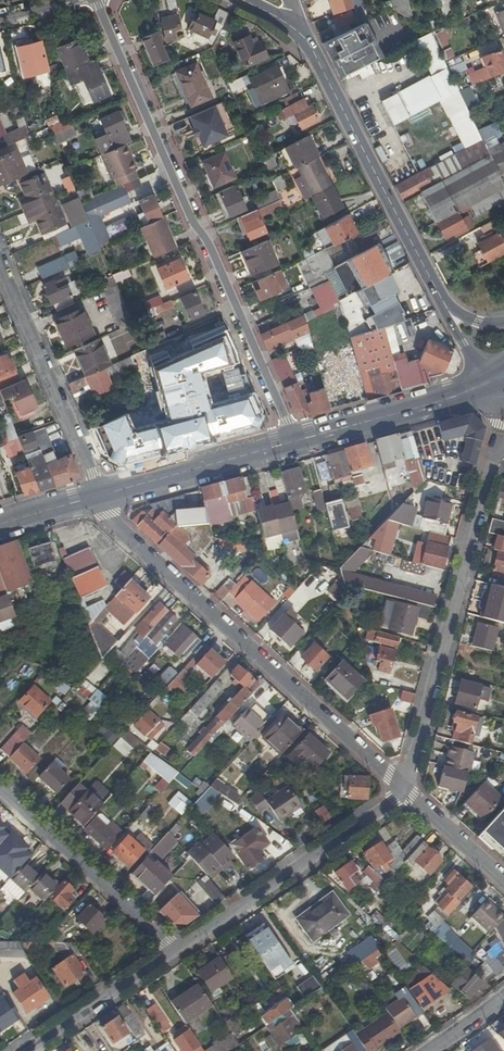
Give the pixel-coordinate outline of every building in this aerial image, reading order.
[(413,24),(407,0),(385,0),(388,9),(413,24)] [(440,20),(450,18),(446,0),(435,0),(440,20)] [(357,25),(361,23),(357,3),(348,5),(355,26),(357,25)] [(355,26),(347,8),(329,18),(332,25),(329,27),(333,37),(335,36),(355,26)] [(495,13),(503,34),(503,10),(495,13)] [(195,11),(186,29),(206,39),(207,39),(216,21),(195,11)] [(229,34),(236,19),(227,14),(219,29),(229,34)] [(175,17),(159,20),(164,43),(173,41),(171,30),(177,28),(175,17)] [(335,36),(333,37),(320,44),(336,78),(374,59),(357,25),(355,26),(335,36)] [(436,34),(440,42),(446,39),(442,31),(436,34)] [(156,32),(140,39),(151,66),(168,60),(162,47),(156,32)] [(252,34),(236,42),(248,66),(271,55),(263,40),(261,41),(256,43),(253,38),(252,34)] [(446,39),(440,42),(448,59),(454,56),(446,39)] [(55,50),(67,79),(79,73),(87,70),(75,41),(55,50)] [(440,49),(436,41),(426,46),(430,55),(439,50),(440,49)] [(31,43),(14,47),(19,66),(35,62),(34,60),(31,43)] [(393,126),(459,90),(446,61),(440,49),(439,50),(444,59),(434,64),(437,70),(437,71),(438,73),(382,103),(393,126)] [(503,72),(503,52),(503,49),(483,58),(491,77),(503,72)] [(473,50),(463,53),(466,64),(476,61),(473,50)] [(44,57),(34,60),(35,62),(41,88),(50,86),(48,77),(45,65),(44,57)] [(50,86),(63,80),(56,63),(45,65),(48,77),(50,86)] [(193,64),(173,73),(188,108),(208,99),(193,64)] [(278,65),(249,79),(251,84),(253,89),(260,104),(284,93),(279,81),(285,78),(278,65)] [(87,70),(79,73),(82,81),(89,101),(90,105),(108,99),(95,66),(87,70)] [(67,79),(66,79),(70,86),(73,84),(74,85),(82,81),(79,73),(67,79)] [(235,74),(224,79),(226,85),(237,80),(235,74)] [(240,79),(243,87),(251,84),(249,79),(247,75),(240,79)] [(226,85),(230,93),(243,87),(240,79),(237,80),(226,85)] [(82,81),(74,85),(82,104),(89,101),(82,81)] [(468,85),(459,89),(464,102),(474,98),(468,85)] [(253,89),(248,92),(256,110),(262,107),(260,104),(253,89)] [(282,101),(286,110),(301,102),(297,94),(282,101)] [(293,115),(300,130),(317,121),(306,100),(301,102),(286,110),(276,115),(279,122),(293,115)] [(367,111),(379,133),(393,126),(382,103),(367,111)] [(193,114),(187,116),(200,147),(225,136),(224,133),(212,105),(193,114)] [(93,141),(100,156),(126,144),(128,143),(118,120),(115,113),(97,121),(98,123),(96,124),(98,129),(101,127),(105,136),(93,141)] [(262,121),(266,129),(277,123),(273,116),(262,121)] [(48,134),(52,143),(72,134),(68,124),(48,134)] [(27,137),(24,126),(12,131),(14,135),(17,141),(27,137)] [(17,141),(14,135),(3,139),(7,146),(17,141)] [(307,135),(284,147),(294,168),(313,158),(318,156),(307,135)] [(436,193),(494,162),(488,149),(483,140),(461,152),(405,182),(396,186),(403,200),(404,200),(414,195),(432,185),(436,193)] [(502,179),(503,178),(503,143),(488,149),(494,162),(502,179)] [(100,156),(99,156),(109,179),(112,178),(115,187),(121,184),(138,177),(134,168),(136,167),(126,144),(100,156)] [(0,158),(0,186),(18,178),(24,175),(14,151),(0,158)] [(200,163),(211,187),(232,178),(221,153),(200,163)] [(260,160),(264,170),(275,165),(270,154),(260,160)] [(292,180),(302,199),(307,196),(329,186),(313,158),(294,168),(293,169),(297,177),(292,180)] [(501,179),(502,179),(494,162),(436,193),(441,203),(430,209),(433,215),(501,179)] [(53,199),(40,168),(24,175),(18,178),(26,200),(20,202),(24,212),(25,212),(53,199)] [(79,205),(87,221),(88,226),(100,220),(98,216),(128,203),(127,199),(124,192),(146,183),(142,175),(138,177),(121,184),(121,186),(79,205)] [(272,189),(274,193),(281,189),(276,178),(269,181),(272,189)] [(502,179),(501,179),(433,215),(435,218),(446,237),(455,232),(456,235),(471,228),(471,224),(468,218),(462,220),(457,211),(470,204),(477,216),(501,203),(503,210),(503,184),(502,179)] [(233,185),(215,192),(227,217),(244,210),(233,185)] [(423,196),(430,209),(441,203),(436,193),(432,185),(414,195),(416,199),(423,196)] [(329,186),(307,196),(319,219),(340,208),(329,186)] [(80,191),(84,201),(93,197),(89,187),(80,191)] [(250,198),(255,209),(277,199),(274,193),(272,189),(250,198)] [(149,195),(135,201),(146,223),(159,218),(149,195)] [(54,235),(66,230),(53,199),(25,212),(29,222),(35,220),(44,240),(54,235)] [(255,209),(238,216),(248,240),(264,233),(258,217),(280,207),(277,199),(255,209)] [(77,200),(63,205),(73,227),(87,221),(79,205),(78,203),(77,200)] [(344,213),(314,230),(323,249),(354,232),(344,213)] [(146,223),(138,227),(151,256),(175,246),(162,216),(159,218),(146,223)] [(497,218),(468,234),(474,245),(478,243),(481,249),(473,254),(479,265),(503,253),(503,242),(499,232),(503,229),(497,218)] [(108,240),(100,220),(88,226),(97,245),(108,240)] [(66,230),(54,235),(58,245),(79,236),(87,254),(99,249),(97,245),(88,226),(87,221),(73,227),(66,230)] [(375,233),(371,225),(355,234),(354,234),(360,246),(371,240),(369,236),(375,233)] [(244,259),(251,274),(274,264),(264,240),(238,251),(242,260),(244,259)] [(361,284),(385,272),(390,270),(376,242),(343,258),(358,286),(361,284)] [(322,269),(314,253),(303,259),(311,275),(319,271),(322,269)] [(36,268),(40,279),(65,268),(61,258),(36,268)] [(154,269),(163,289),(185,279),(176,259),(154,269)] [(303,259),(297,262),(308,287),(311,285),(324,279),(319,271),(311,275),(303,259)] [(110,275),(113,282),(129,276),(125,268),(123,269),(110,275)] [(358,286),(336,297),(342,309),(339,311),(346,335),(361,331),(380,325),(397,319),(387,299),(379,303),(377,300),(395,291),(385,272),(361,284),(358,286)] [(276,290),(269,274),(255,280),(258,286),(252,289),(257,299),(276,290)] [(311,285),(314,294),(328,287),(324,279),(311,285)] [(50,281),(40,285),(47,304),(48,303),(66,295),(68,295),(64,285),(54,289),(53,289),(50,281)] [(114,285),(99,291),(117,330),(131,324),(129,318),(114,285)] [(328,287),(314,294),(323,311),(337,304),(328,287)] [(191,293),(176,301),(183,318),(188,319),(200,313),(191,293)] [(48,303),(52,312),(70,304),(66,295),(48,303)] [(173,305),(170,299),(138,313),(140,318),(149,314),(148,312),(159,307),(161,310),(161,311),(173,305)] [(258,334),(265,349),(292,336),(306,330),(304,321),(313,316),(308,305),(300,308),(302,314),(258,334)] [(51,322),(63,347),(89,335),(77,310),(51,322)] [(361,331),(346,335),(355,366),(358,377),(367,375),(392,368),(391,367),(380,325),(361,331)] [(133,429),(126,412),(89,427),(102,458),(119,467),(186,447),(261,424),(263,415),(253,390),(213,402),(204,375),(242,362),(228,328),(149,361),(169,421),(133,429)] [(392,368),(397,388),(426,380),(425,376),(440,371),(448,349),(426,338),(417,360),(391,367),(392,368)] [(97,339),(72,350),(83,375),(104,366),(108,364),(97,339)] [(328,409),(321,385),(299,392),(287,353),(272,358),(291,420),(328,409)] [(2,355),(0,356),(0,389),(18,381),(8,359),(4,361),(2,355)] [(108,364),(104,366),(106,369),(109,368),(111,372),(129,364),(126,356),(108,364)] [(392,368),(367,375),(373,395),(397,388),(392,368)] [(102,369),(83,377),(91,395),(110,387),(102,369)] [(211,377),(216,391),(224,388),(223,383),(238,378),(235,369),(211,377)] [(367,375),(358,377),(360,384),(363,397),(373,395),(367,375)] [(65,383),(68,390),(84,383),(80,376),(65,383)] [(1,400),(11,395),(20,413),(35,406),(28,389),(23,379),(18,381),(0,389),(0,398),(1,400)] [(336,397),(327,397),(327,406),(336,406),(336,397)] [(0,400),(0,415),(6,430),(12,429),(1,400),(0,400)] [(467,414),(435,423),(440,439),(460,434),(461,438),(463,439),(457,464),(472,467),(482,428),(467,414)] [(55,459),(42,426),(28,433),(43,464),(55,459)] [(6,430),(1,432),(8,451),(19,447),(16,438),(15,435),(12,429),(6,430)] [(419,480),(407,430),(393,434),(399,457),(407,494),(418,482),(418,481),(418,480),(419,480)] [(28,433),(16,438),(19,447),(27,468),(35,489),(51,484),(43,464),(28,433)] [(371,441),(377,463),(399,457),(393,434),(371,441)] [(340,451),(346,471),(356,469),(365,467),(366,470),(371,469),(363,443),(339,449),(340,451)] [(324,456),(331,479),(347,474),(346,471),(340,451),(324,456)] [(55,459),(43,464),(51,484),(72,479),(75,472),(67,454),(55,459)] [(279,472),(286,497),(305,492),(298,467),(279,472)] [(27,468),(13,473),(20,493),(35,489),(27,468)] [(347,474),(348,477),(358,475),(356,469),(346,471),(347,474)] [(385,491),(380,472),(364,477),(365,481),(368,480),(371,494),(385,491)] [(466,490),(469,478),(457,474),(454,486),(466,490)] [(364,496),(358,475),(348,477),(354,498),(364,496)] [(244,476),(239,477),(245,498),(250,497),(244,476)] [(239,477),(219,483),(226,504),(229,517),(254,510),(250,497),(245,498),(239,477)] [(197,489),(204,510),(226,504),(219,483),(197,489)] [(324,507),(319,489),(311,490),(316,509),(324,507)] [(426,497),(417,530),(425,532),(443,537),(450,503),(426,497)] [(271,504),(253,508),(264,550),(277,546),(276,543),(281,541),(279,534),(296,530),(287,501),(271,505),(271,504)] [(345,528),(338,504),(324,507),(331,531),(345,528)] [(359,518),(356,506),(345,510),(349,521),(359,518)] [(412,512),(396,507),(390,513),(383,521),(409,528),(412,512)] [(140,510),(130,520),(157,544),(175,524),(169,518),(162,511),(157,516),(153,520),(146,514),(145,515),(140,510)] [(485,532),(494,535),(503,537),(503,516),(502,515),(501,520),(489,517),(485,532)] [(203,533),(211,534),(208,523),(185,523),(175,524),(157,544),(181,567),(191,556),(192,555),(208,538),(203,533)] [(443,537),(425,532),(417,565),(422,567),(438,571),(446,537),(443,537)] [(57,548),(53,535),(47,537),(48,542),(28,547),(33,564),(53,559),(55,563),(61,561),(57,548)] [(494,535),(491,549),(495,550),(503,553),(503,537),(494,535)] [(222,540),(221,545),(242,549),(243,543),(237,541),(219,537),(218,539),(222,540)] [(0,546),(0,583),(1,587),(12,583),(19,581),(15,570),(22,568),(13,541),(0,546)] [(61,547),(57,548),(61,561),(69,585),(72,594),(75,592),(77,596),(78,596),(86,593),(80,574),(93,569),(90,563),(86,549),(64,557),(61,547)] [(495,550),(490,569),(496,571),(495,575),(503,577),(503,553),(495,550)] [(352,554),(345,563),(351,569),(358,560),(352,554)] [(206,567),(192,555),(191,556),(181,567),(199,583),(207,575),(206,574),(207,572),(206,567)] [(404,557),(403,562),(417,565),(414,562),(415,559),(404,557)] [(399,561),(397,570),(420,575),(422,567),(417,565),(403,562),(399,561)] [(127,573),(121,569),(110,581),(116,586),(127,573)] [(116,586),(105,599),(124,616),(144,594),(131,583),(134,580),(127,573),(116,586)] [(227,590),(226,592),(256,620),(272,604),(241,575),(233,584),(227,590)] [(429,606),(431,598),(340,575),(340,576),(342,585),(371,591),(429,606)] [(340,576),(334,578),(341,601),(346,594),(342,585),(340,576)] [(226,592),(227,590),(223,586),(215,579),(206,589),(218,601),(226,592)] [(227,590),(233,584),(229,579),(223,586),(227,590)] [(19,581),(12,583),(16,596),(23,593),(19,581)] [(488,583),(480,616),(503,623),(503,587),(488,583)] [(291,592),(287,588),(281,594),(285,598),(286,597),(291,592)] [(81,606),(78,596),(77,596),(75,592),(72,594),(77,609),(81,606)] [(12,618),(10,612),(8,606),(4,593),(0,595),(0,622),(12,618)] [(346,594),(341,601),(348,628),(355,625),(354,622),(352,614),(346,594)] [(285,598),(263,623),(283,641),(299,623),(290,615),(286,611),(293,602),(286,597),(285,598)] [(100,604),(96,598),(81,606),(77,609),(82,624),(91,614),(100,604)] [(383,599),(376,626),(409,633),(415,608),(415,607),(383,599)] [(139,635),(163,607),(155,600),(140,615),(142,617),(132,628),(139,635)] [(298,606),(293,602),(286,611),(290,615),(298,606)] [(32,603),(26,605),(30,617),(36,615),(32,603)] [(26,605),(17,609),(22,623),(31,620),(30,617),(26,605)] [(124,661),(132,668),(159,638),(163,632),(159,629),(172,615),(163,607),(139,635),(134,641),(132,643),(136,647),(124,661)] [(22,623),(17,609),(10,612),(12,618),(16,630),(24,627),(22,623)] [(115,636),(91,614),(82,624),(94,660),(115,636)] [(362,616),(352,614),(354,622),(360,624),(362,616)] [(163,632),(159,638),(178,655),(196,636),(179,620),(171,629),(168,627),(163,632)] [(471,646),(490,651),(496,627),(477,623),(471,646)] [(355,625),(357,637),(394,646),(397,636),(355,625)] [(115,650),(121,656),(132,643),(134,641),(129,636),(128,636),(115,650)] [(221,658),(201,640),(179,665),(184,669),(191,662),(206,675),(221,658)] [(304,656),(318,669),(331,655),(317,642),(304,656)] [(387,672),(393,648),(378,645),(377,647),(370,645),(366,659),(374,661),(372,668),(387,672)] [(175,670),(164,660),(149,677),(160,686),(165,680),(171,674),(175,670)] [(342,662),(326,680),(337,688),(336,689),(347,698),(363,679),(342,662)] [(188,743),(195,750),(262,677),(256,671),(251,677),(237,664),(228,673),(232,677),(238,681),(241,685),(199,731),(188,743)] [(177,680),(186,671),(184,669),(179,665),(175,670),(171,674),(177,680)] [(53,678),(48,674),(39,684),(45,690),(43,692),(47,696),(55,688),(49,682),(53,678)] [(171,674),(165,680),(171,686),(177,680),(171,674)] [(232,677),(229,679),(235,685),(238,681),(232,677)] [(459,679),(454,702),(473,708),(476,694),(484,696),(487,687),(459,679)] [(87,699),(95,689),(84,680),(76,690),(87,699)] [(55,688),(63,695),(69,687),(60,681),(55,688)] [(177,723),(185,730),(222,691),(221,690),(223,687),(217,681),(177,723)] [(18,701),(34,718),(49,702),(33,686),(18,701)] [(414,691),(401,688),(399,699),(411,703),(414,691)] [(98,708),(90,702),(80,714),(86,721),(98,708)] [(122,728),(137,739),(156,720),(142,706),(134,715),(129,721),(122,728)] [(245,706),(228,724),(247,741),(263,723),(245,706)] [(122,728),(129,721),(119,712),(114,707),(107,715),(122,728)] [(129,721),(134,715),(124,707),(119,712),(129,721)] [(388,707),(372,710),(378,739),(394,735),(388,707)] [(477,718),(454,712),(451,723),(455,725),(452,738),(470,742),(477,718)] [(285,716),(264,738),(282,755),(303,732),(285,716)] [(7,755),(19,742),(23,738),(28,732),(20,724),(0,746),(0,749),(7,755)] [(101,739),(108,732),(102,726),(95,733),(101,739)] [(121,733),(113,726),(108,732),(101,739),(110,745),(121,733)] [(306,732),(290,751),(311,769),(327,751),(306,732)] [(118,739),(111,746),(123,756),(129,748),(118,739)] [(151,739),(145,745),(150,749),(156,743),(151,739)] [(7,755),(6,756),(23,772),(36,757),(19,742),(7,755)] [(168,749),(160,743),(153,751),(161,757),(168,749)] [(474,751),(448,744),(443,764),(441,763),(436,784),(462,791),(467,770),(469,771),(474,751)] [(142,763),(165,783),(174,773),(150,754),(142,763)] [(236,757),(232,763),(244,772),(248,766),(236,757)] [(41,771),(36,776),(53,792),(65,778),(57,771),(61,767),(52,759),(41,771)] [(41,771),(35,766),(25,777),(30,783),(36,776),(41,771)] [(185,784),(191,778),(178,769),(174,773),(185,784)] [(350,775),(348,793),(367,796),(369,777),(350,775)] [(273,803),(281,815),(303,801),(290,781),(268,796),(273,803)] [(481,781),(462,802),(479,819),(500,798),(481,781)] [(237,792),(221,782),(216,789),(232,800),(237,792)] [(263,789),(257,793),(266,807),(267,808),(273,803),(268,796),(263,789)] [(100,804),(84,790),(66,810),(81,824),(100,804)] [(312,792),(308,795),(324,819),(333,813),(326,801),(320,805),(312,792)] [(173,793),(166,801),(178,812),(185,804),(173,793)] [(141,821),(153,809),(147,803),(136,816),(141,821)] [(503,836),(503,811),(492,824),(503,836)] [(93,818),(89,822),(109,841),(111,839),(113,840),(119,832),(109,823),(104,828),(93,818)] [(89,822),(88,822),(83,828),(103,847),(109,841),(89,822)] [(8,830),(8,829),(2,823),(0,826),(0,838),(8,830)] [(255,828),(241,838),(244,844),(250,852),(256,848),(265,842),(255,828)] [(2,851),(16,837),(8,830),(0,838),(0,849),(2,851)] [(146,861),(171,836),(166,830),(151,846),(145,853),(142,856),(143,858),(146,861)] [(197,842),(185,852),(205,877),(209,873),(213,870),(216,874),(222,870),(224,872),(228,868),(224,864),(228,861),(233,857),(212,833),(199,844),(197,842)] [(398,855),(403,860),(420,843),(424,839),(418,833),(398,855)] [(128,864),(131,867),(142,856),(145,853),(151,846),(140,837),(139,838),(135,835),(130,840),(126,837),(112,852),(126,865),(128,864)] [(393,854),(383,838),(364,851),(374,866),(371,867),(385,880),(391,873),(389,872),(387,870),(385,871),(380,863),(384,861),(385,863),(391,859),(390,856),(393,854)] [(403,860),(401,863),(408,869),(415,861),(429,873),(442,859),(428,846),(426,848),(420,843),(403,860)] [(250,852),(244,844),(234,850),(244,864),(246,867),(263,857),(256,848),(250,852)] [(146,861),(143,858),(130,873),(145,886),(137,894),(145,902),(166,879),(146,861)] [(334,870),(340,879),(347,874),(356,867),(350,859),(334,870)] [(22,862),(8,877),(24,890),(28,886),(37,875),(22,862)] [(371,867),(367,864),(362,869),(376,881),(365,892),(369,896),(376,890),(385,880),(371,867)] [(470,884),(453,869),(443,880),(448,884),(443,889),(446,892),(436,903),(439,906),(429,918),(433,922),(429,926),(433,929),(442,920),(458,902),(456,900),(470,884)] [(37,875),(28,886),(43,899),(57,884),(41,870),(37,875)] [(347,874),(340,879),(345,886),(351,881),(347,874)] [(62,881),(47,898),(63,913),(76,898),(69,893),(72,890),(62,881)] [(222,897),(215,889),(207,894),(212,904),(222,897)] [(369,896),(360,906),(382,927),(385,924),(387,922),(369,906),(380,894),(376,890),(369,896)] [(333,895),(331,892),(295,917),(298,921),(333,895)] [(177,894),(159,911),(174,925),(187,926),(199,916),(177,894)] [(347,914),(333,895),(298,921),(312,939),(347,914)] [(486,899),(471,914),(489,931),(494,926),(501,918),(503,915),(486,899)] [(95,904),(82,918),(99,933),(109,922),(112,919),(95,904)] [(57,916),(48,926),(52,929),(61,919),(57,916)] [(494,926),(503,947),(503,921),(501,918),(494,926)] [(442,920),(433,929),(464,957),(471,949),(450,930),(451,929),(442,920)] [(48,926),(33,942),(41,942),(52,929),(48,926)] [(260,927),(245,938),(261,961),(278,948),(272,939),(269,940),(260,927)] [(495,934),(489,940),(490,943),(486,947),(489,950),(482,956),(484,958),(477,965),(485,975),(492,968),(495,971),(503,963),(503,959),(499,954),(502,951),(498,944),(499,943),(497,941),(498,938),(495,934)] [(28,958),(17,942),(5,941),(0,941),(0,957),(28,958)] [(51,968),(63,987),(84,972),(71,954),(51,968)] [(237,970),(226,954),(218,959),(230,976),(237,970)] [(217,957),(195,972),(208,991),(230,976),(218,959),(217,957)] [(358,968),(365,964),(361,959),(355,963),(358,968)] [(464,963),(447,981),(466,997),(482,979),(464,963)] [(445,989),(428,973),(408,985),(420,1005),(445,989)] [(11,993),(25,1013),(47,997),(34,977),(27,982),(22,974),(11,981),(17,989),(11,993)] [(295,987),(303,998),(319,987),(311,975),(295,987)] [(210,1004),(197,985),(170,1003),(183,1023),(210,1004)] [(250,1006),(263,1025),(281,1013),(288,1008),(291,1006),(279,988),(274,991),(280,1000),(261,1012),(255,1003),(250,1006)] [(402,996),(384,1007),(387,1013),(398,1028),(416,1016),(402,996)] [(19,1017),(5,998),(0,1002),(0,1030),(19,1017)] [(157,1012),(148,998),(140,1003),(149,1017),(157,1012)] [(302,1029),(288,1008),(281,1013),(285,1018),(266,1030),(269,1035),(278,1048),(280,1050),(285,1050),(280,1043),(302,1029)] [(137,1025),(129,1013),(121,1018),(129,1031),(136,1026),(137,1025)] [(387,1013),(355,1035),(366,1050),(372,1050),(376,1048),(375,1046),(399,1029),(398,1028),(387,1013)] [(127,1032),(116,1017),(102,1026),(100,1027),(111,1042),(113,1041),(127,1032)] [(227,1018),(221,1021),(229,1033),(237,1028),(233,1022),(231,1024),(227,1018)] [(495,1018),(487,1024),(498,1034),(503,1027),(503,1026),(495,1018)] [(129,1031),(132,1035),(139,1030),(136,1026),(129,1031)] [(189,1031),(174,1042),(180,1050),(189,1050),(190,1050),(202,1050),(189,1031)] [(229,1033),(202,1050),(225,1050),(236,1043),(229,1033)] [(264,1038),(272,1050),(278,1048),(269,1035),(264,1038)] [(476,1050),(498,1050),(488,1037),(473,1048),(476,1050)] [(349,1043),(336,1050),(355,1050),(349,1043)]
